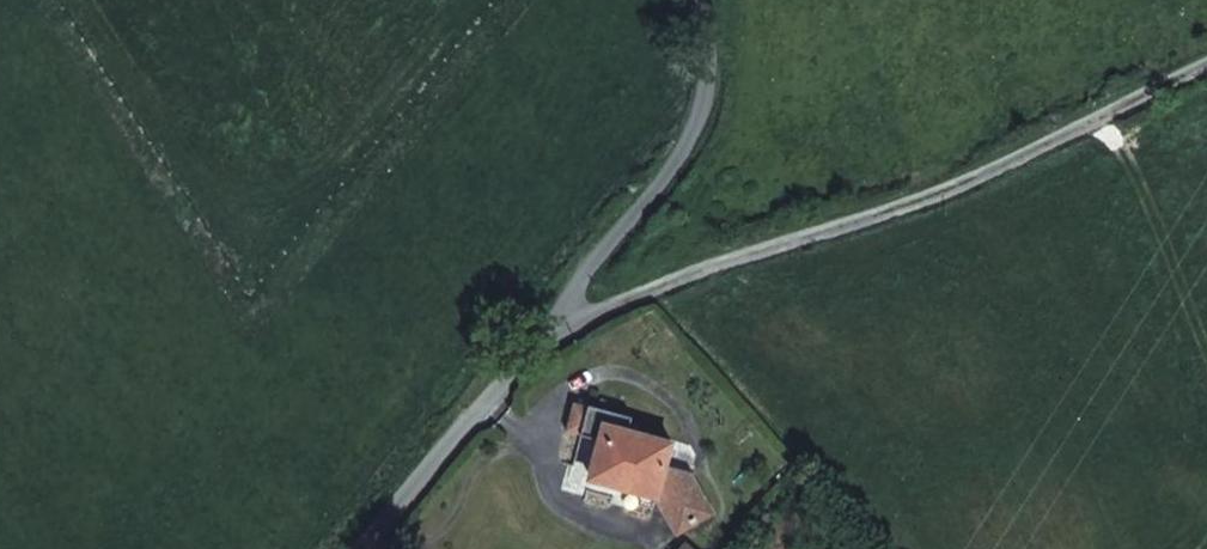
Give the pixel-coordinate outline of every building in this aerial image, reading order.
[(670,441),(630,430),(633,417),(588,404),(580,436),(600,442),(591,478),(655,495),(676,531),(710,511),(688,474),(663,466),(670,441)]
